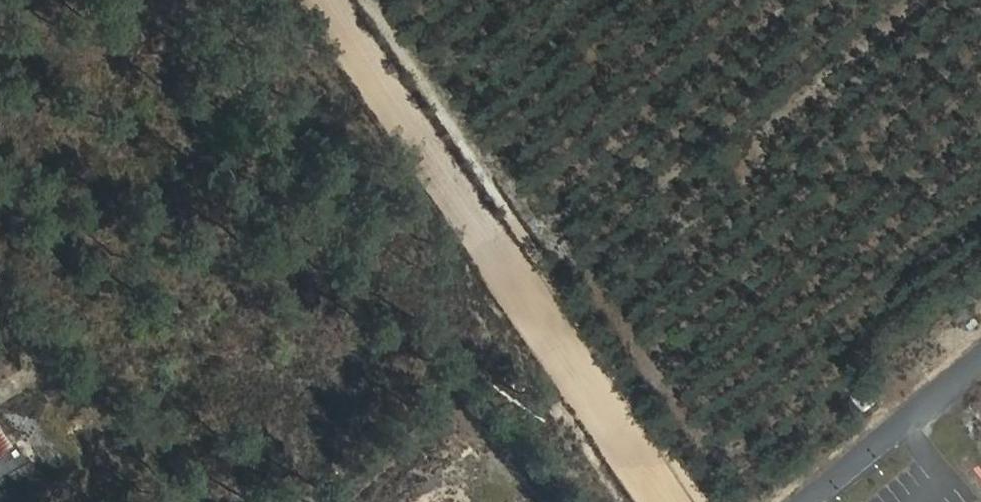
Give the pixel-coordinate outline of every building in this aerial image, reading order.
[(10,444),(0,428),(0,451),(10,444)]
